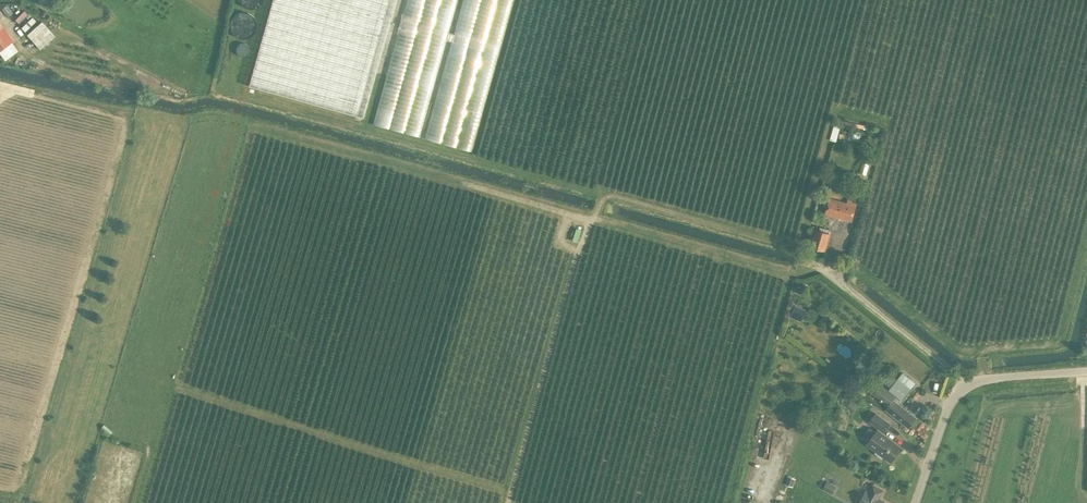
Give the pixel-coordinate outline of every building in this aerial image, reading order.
[(248,85),(362,118),(396,0),(272,0),(248,85)] [(456,0),(405,0),(376,126),(425,137),(456,0)] [(513,0),(461,0),(429,141),(479,152),(513,0)] [(256,19),(238,11),(230,29),(249,37),(256,19)] [(14,40),(3,26),(2,27),(0,24),(0,51),(14,40)] [(830,200),(826,214),(838,218),(852,222),(856,208),(842,204),(830,200)] [(579,240),(581,229),(575,227),(573,238),(579,240)] [(831,234),(829,233),(830,230),(821,228),(819,231),(816,230),(811,246),(826,251),(831,234)] [(803,309),(795,306),(793,312),(801,315),(803,309)] [(916,383),(903,372),(889,390),(881,384),(873,394),(889,406),(886,410),(909,428),(916,418),(899,404),(916,383)] [(852,401),(847,406),(855,412),(859,407),(852,401)] [(883,434),(890,424),(876,413),(870,421),(877,427),(879,428),(867,444),(876,451),(875,453),(882,458),(883,456),(891,462),(902,448),(883,434)] [(831,493),(836,483),(826,479),(821,488),(831,493)] [(879,499),(884,490),(874,485),(869,493),(866,491),(860,502),(887,502),(879,499)]
